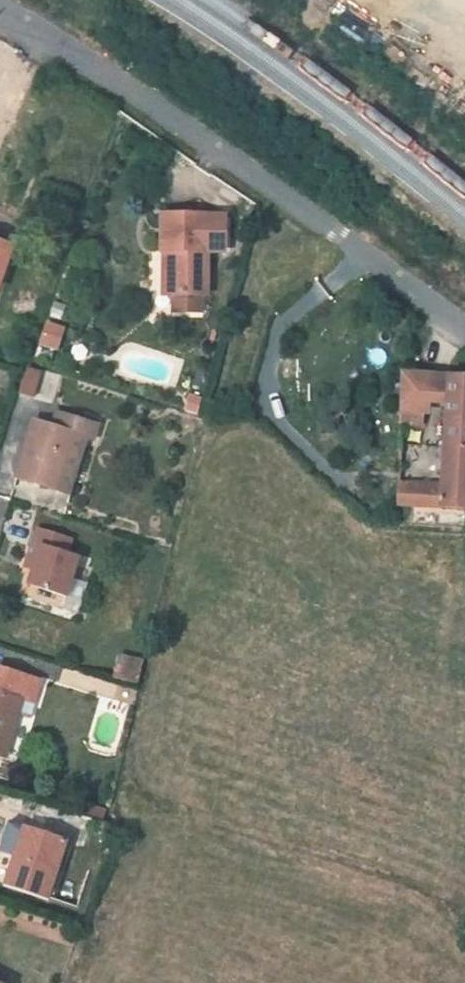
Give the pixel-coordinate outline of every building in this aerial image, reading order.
[(206,298),(206,219),(157,218),(157,254),(163,254),(174,254),(174,263),(170,263),(170,298),(172,298),(172,315),(203,316),(203,298),(206,298)] [(10,249),(0,245),(0,278),(10,249)] [(163,298),(170,298),(170,263),(174,263),(174,254),(163,254),(163,298)] [(42,372),(28,368),(20,394),(34,398),(42,372)] [(416,403),(445,405),(447,377),(403,373),(399,425),(412,426),(413,410),(415,410),(416,403)] [(447,377),(445,405),(441,486),(397,484),(396,505),(464,509),(464,379),(447,377)] [(50,428),(32,422),(16,478),(57,490),(74,435),(87,438),(92,440),(96,426),(55,413),(50,428)] [(87,438),(74,435),(57,490),(69,494),(87,438)] [(77,559),(65,555),(70,541),(38,530),(26,564),(33,567),(28,584),(65,597),(61,608),(77,613),(87,585),(71,579),(77,559)] [(34,703),(40,681),(0,669),(0,754),(6,755),(22,700),(34,703)] [(51,883),(65,842),(24,829),(6,884),(47,897),(51,883)] [(70,845),(65,842),(51,883),(57,885),(70,845)]
